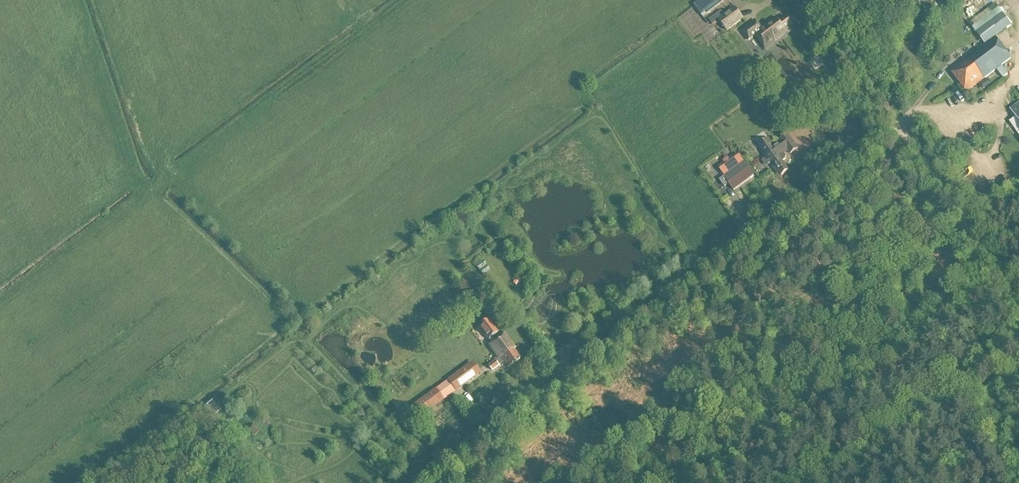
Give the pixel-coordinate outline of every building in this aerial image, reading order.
[(727,31),(743,19),(732,4),(716,17),(727,31)] [(966,93),(1010,61),(994,39),(1012,26),(1003,14),(976,33),(985,46),(950,72),(966,93)] [(790,28),(792,26),(786,18),(779,23),(775,18),(763,27),(764,29),(763,30),(755,21),(742,31),(749,41),(755,35),(766,49),(792,30),(790,28)] [(1003,68),(997,72),(1003,79),(1008,75),(1003,68)] [(787,114),(793,122),(803,115),(797,107),(787,114)] [(785,160),(786,157),(784,154),(788,151),(790,155),(798,149),(787,135),(780,140),(781,142),(774,147),(768,138),(757,147),(777,174),(779,173),(781,176),(788,170),(782,162),(785,160)] [(734,191),(754,176),(744,162),(738,155),(719,168),(725,177),(724,177),(724,178),(720,181),(725,187),(729,184),(734,191)] [(463,259),(457,264),(464,273),(470,268),(463,259)] [(513,350),(515,349),(505,334),(494,342),(491,339),(499,334),(489,320),(478,328),(488,342),(489,341),(491,344),(488,346),(498,359),(488,366),(492,371),(504,362),(508,368),(520,359),(513,350)] [(472,365),(448,383),(455,392),(479,375),(472,365)] [(414,406),(423,417),(444,402),(443,401),(448,397),(441,388),(436,391),(435,390),(414,406)] [(212,403),(204,410),(212,419),(220,412),(212,403)] [(263,432),(256,426),(251,432),(257,438),(263,432)]
